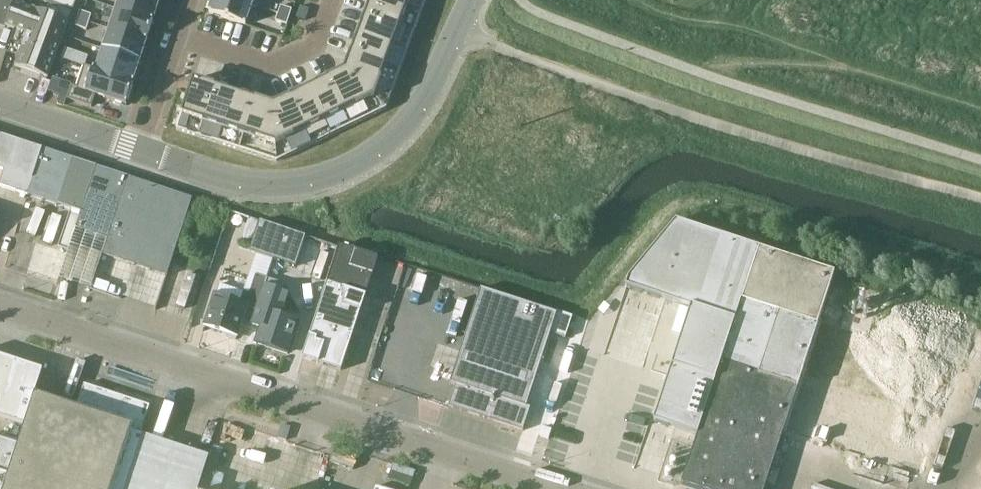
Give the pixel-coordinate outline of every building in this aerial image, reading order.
[(52,5),(48,14),(36,10),(36,11),(15,3),(6,26),(27,34),(16,66),(49,78),(78,0),(44,0),(44,2),(52,5)] [(118,7),(154,19),(161,0),(120,0),(118,7)] [(210,13),(246,25),(253,5),(238,0),(214,0),(210,13)] [(366,14),(415,31),(422,11),(392,0),(371,0),(366,14)] [(422,11),(426,0),(392,0),(422,11)] [(281,6),(278,13),(290,17),(292,10),(281,6)] [(306,21),(310,9),(301,6),(297,17),(306,21)] [(118,7),(111,28),(147,40),(154,19),(118,7)] [(80,11),(78,19),(89,22),(92,15),(80,11)] [(278,13),(276,21),(287,25),(290,17),(278,13)] [(366,14),(358,34),(407,52),(415,31),(366,14)] [(78,19),(75,26),(87,30),(89,22),(78,19)] [(111,28),(104,48),(141,60),(147,40),(111,28)] [(358,34),(351,54),(400,72),(407,52),(358,34)] [(66,48),(63,58),(85,66),(88,56),(66,48)] [(104,48),(97,70),(133,82),(134,81),(141,60),(104,48)] [(351,54),(345,71),(387,109),(400,72),(351,54)] [(72,86),(67,99),(92,107),(96,95),(127,105),(135,82),(134,81),(133,82),(97,70),(85,66),(77,87),(72,86)] [(345,71),(328,79),(351,126),(387,109),(345,71)] [(328,79),(309,88),(332,135),(351,126),(328,79)] [(188,97),(177,129),(198,136),(214,86),(194,80),(191,87),(190,93),(188,97)] [(214,86),(198,136),(218,143),(235,93),(214,86)] [(309,88),(290,98),(312,145),(332,135),(309,88)] [(235,93),(218,143),(239,150),(256,100),(235,93)] [(290,98),(273,106),(277,162),(312,145),(290,98)] [(256,100),(239,150),(277,162),(273,106),(256,100)] [(29,194),(44,149),(0,134),(0,168),(2,169),(0,177),(0,185),(29,194)] [(44,149),(29,194),(71,208),(57,248),(69,251),(97,166),(44,149)] [(77,228),(101,236),(108,239),(129,177),(120,174),(97,166),(77,228)] [(104,254),(168,276),(194,198),(129,177),(104,254)] [(250,218),(242,242),(253,245),(261,221),(250,218)] [(306,236),(261,221),(253,245),(251,251),(296,267),(306,236)] [(683,483),(702,488),(765,488),(799,387),(824,307),(834,277),(836,272),(759,248),(675,221),(628,278),(626,286),(691,307),(654,421),(698,435),(683,483)] [(340,245),(328,283),(367,295),(379,258),(340,245)] [(248,305),(257,308),(266,280),(257,277),(252,294),(243,291),(239,302),(217,294),(206,326),(238,337),(248,305)] [(834,277),(824,307),(825,307),(874,323),(888,328),(898,297),(884,292),(834,277)] [(266,280),(257,308),(267,311),(257,343),(288,353),(299,321),(272,313),(281,285),(266,280)] [(328,283),(316,320),(355,333),(367,295),(328,283)] [(482,289),(452,382),(457,384),(450,407),(524,431),(532,407),(528,406),(552,333),(567,338),(574,316),(558,311),(557,313),(482,289)] [(355,333),(316,320),(303,358),(342,371),(355,333)] [(26,425),(36,394),(44,370),(0,355),(0,416),(26,425)] [(4,488),(199,488),(210,456),(142,434),(151,405),(85,384),(77,408),(36,394),(26,425),(19,444),(4,488)] [(282,438),(286,425),(277,422),(273,435),(282,438)] [(19,444),(0,438),(0,488),(4,488),(19,444)]
